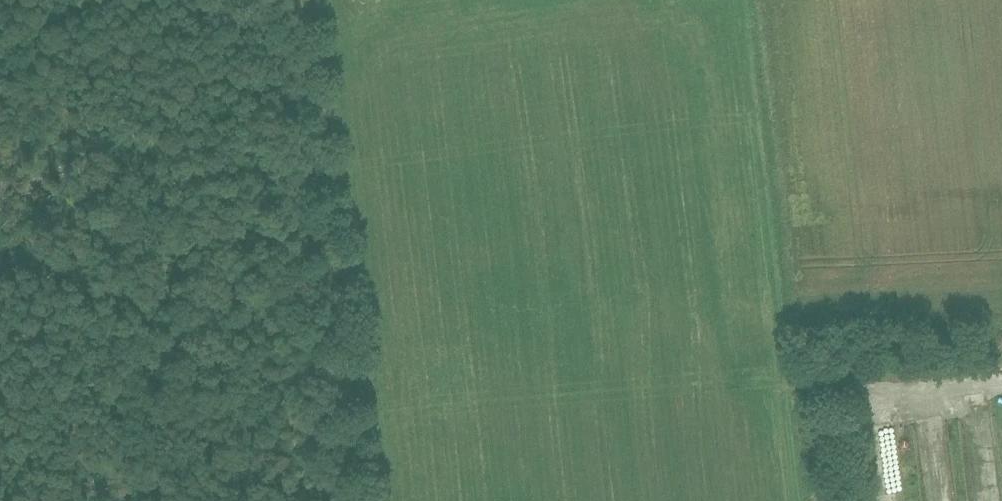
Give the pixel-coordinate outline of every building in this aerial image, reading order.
[(966,451),(996,451),(997,413),(966,412),(966,451)] [(981,500),(1001,500),(995,451),(975,454),(981,500)]
